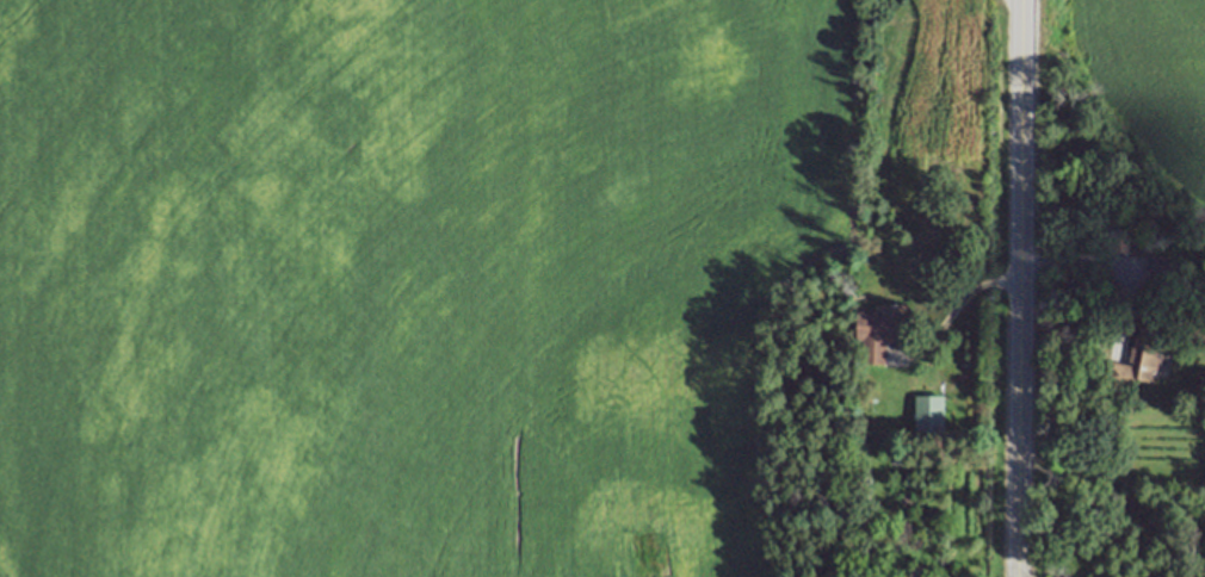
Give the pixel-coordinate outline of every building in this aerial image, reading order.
[(1127,230),(1130,249),(1114,250),(1113,231),(1127,230)] [(1150,254),(1172,254),(1173,273),(1150,274),(1150,254)] [(907,303),(908,340),(888,340),(888,364),(865,364),(865,339),(858,339),(857,311),(883,311),(883,303),(907,303)] [(1108,360),(1129,364),(1131,345),(1135,346),(1138,325),(1153,329),(1150,340),(1162,342),(1155,383),(1142,380),(1139,389),(1105,383),(1108,360)] [(945,433),(916,433),(915,395),(945,395),(945,433)]
